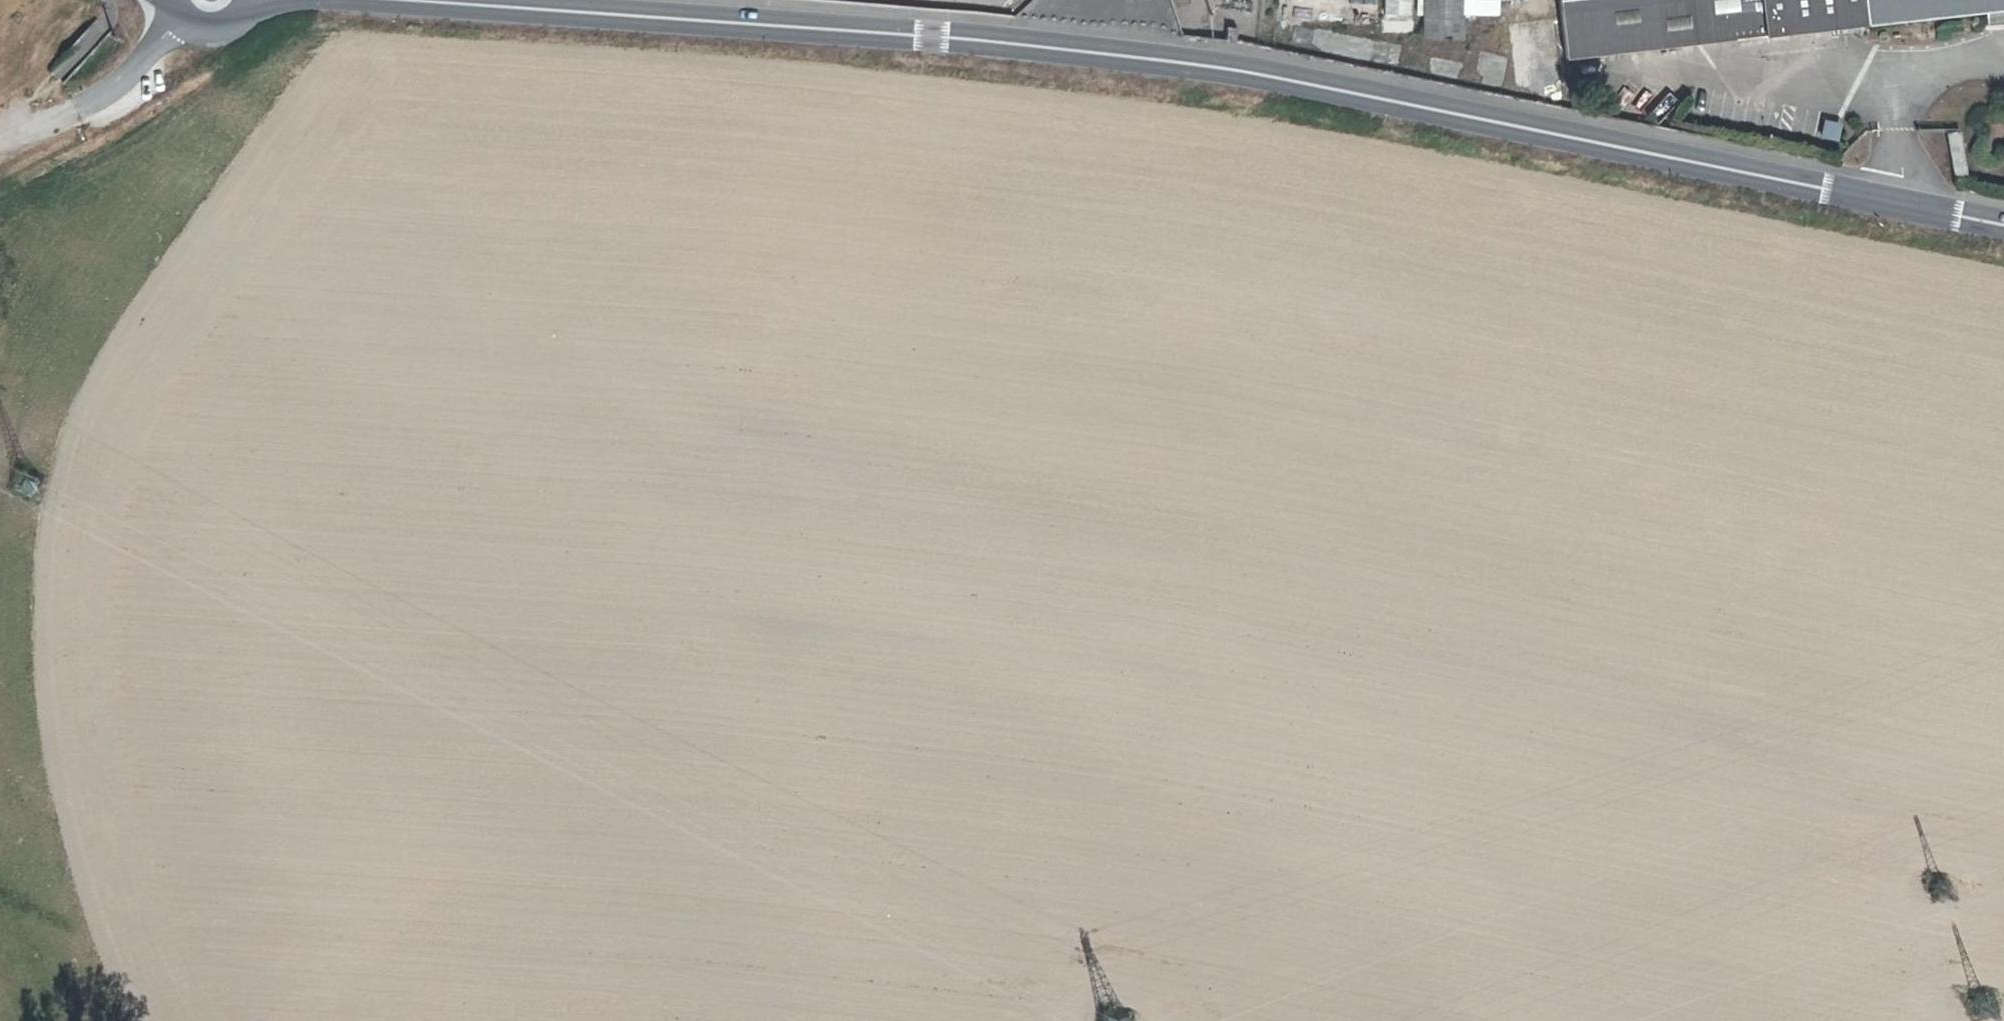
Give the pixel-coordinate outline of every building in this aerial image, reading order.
[(1278,21),(1383,26),(1382,0),(1279,0),(1278,21)] [(1414,0),(1385,0),(1385,30),(1414,31),(1414,0)] [(1423,38),(1464,39),(1466,0),(1425,0),(1423,38)] [(1986,12),(2003,10),(2003,0),(1552,0),(1558,59),(1986,12)] [(1986,12),(1987,24),(2003,22),(2003,10),(1986,12)] [(1510,31),(1513,89),(1527,89),(1523,30),(1510,31)] [(1837,141),(1842,121),(1822,116),(1817,136),(1837,141)] [(1970,172),(1962,128),(1950,131),(1958,174),(1970,172)]
